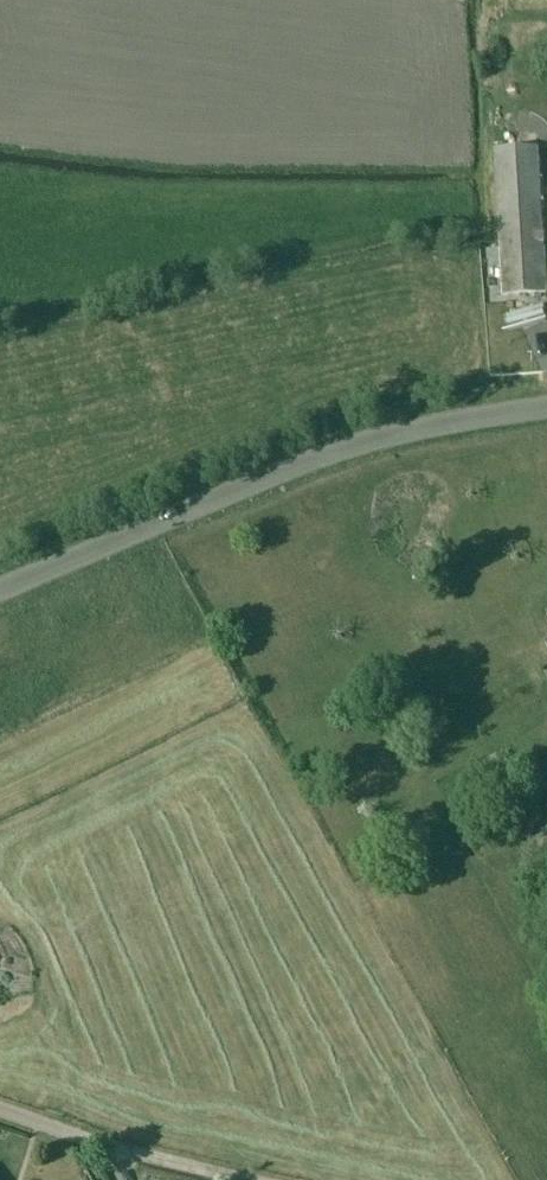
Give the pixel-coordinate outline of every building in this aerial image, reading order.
[(494,152),(503,296),(546,293),(546,288),(538,149),(494,152)]
